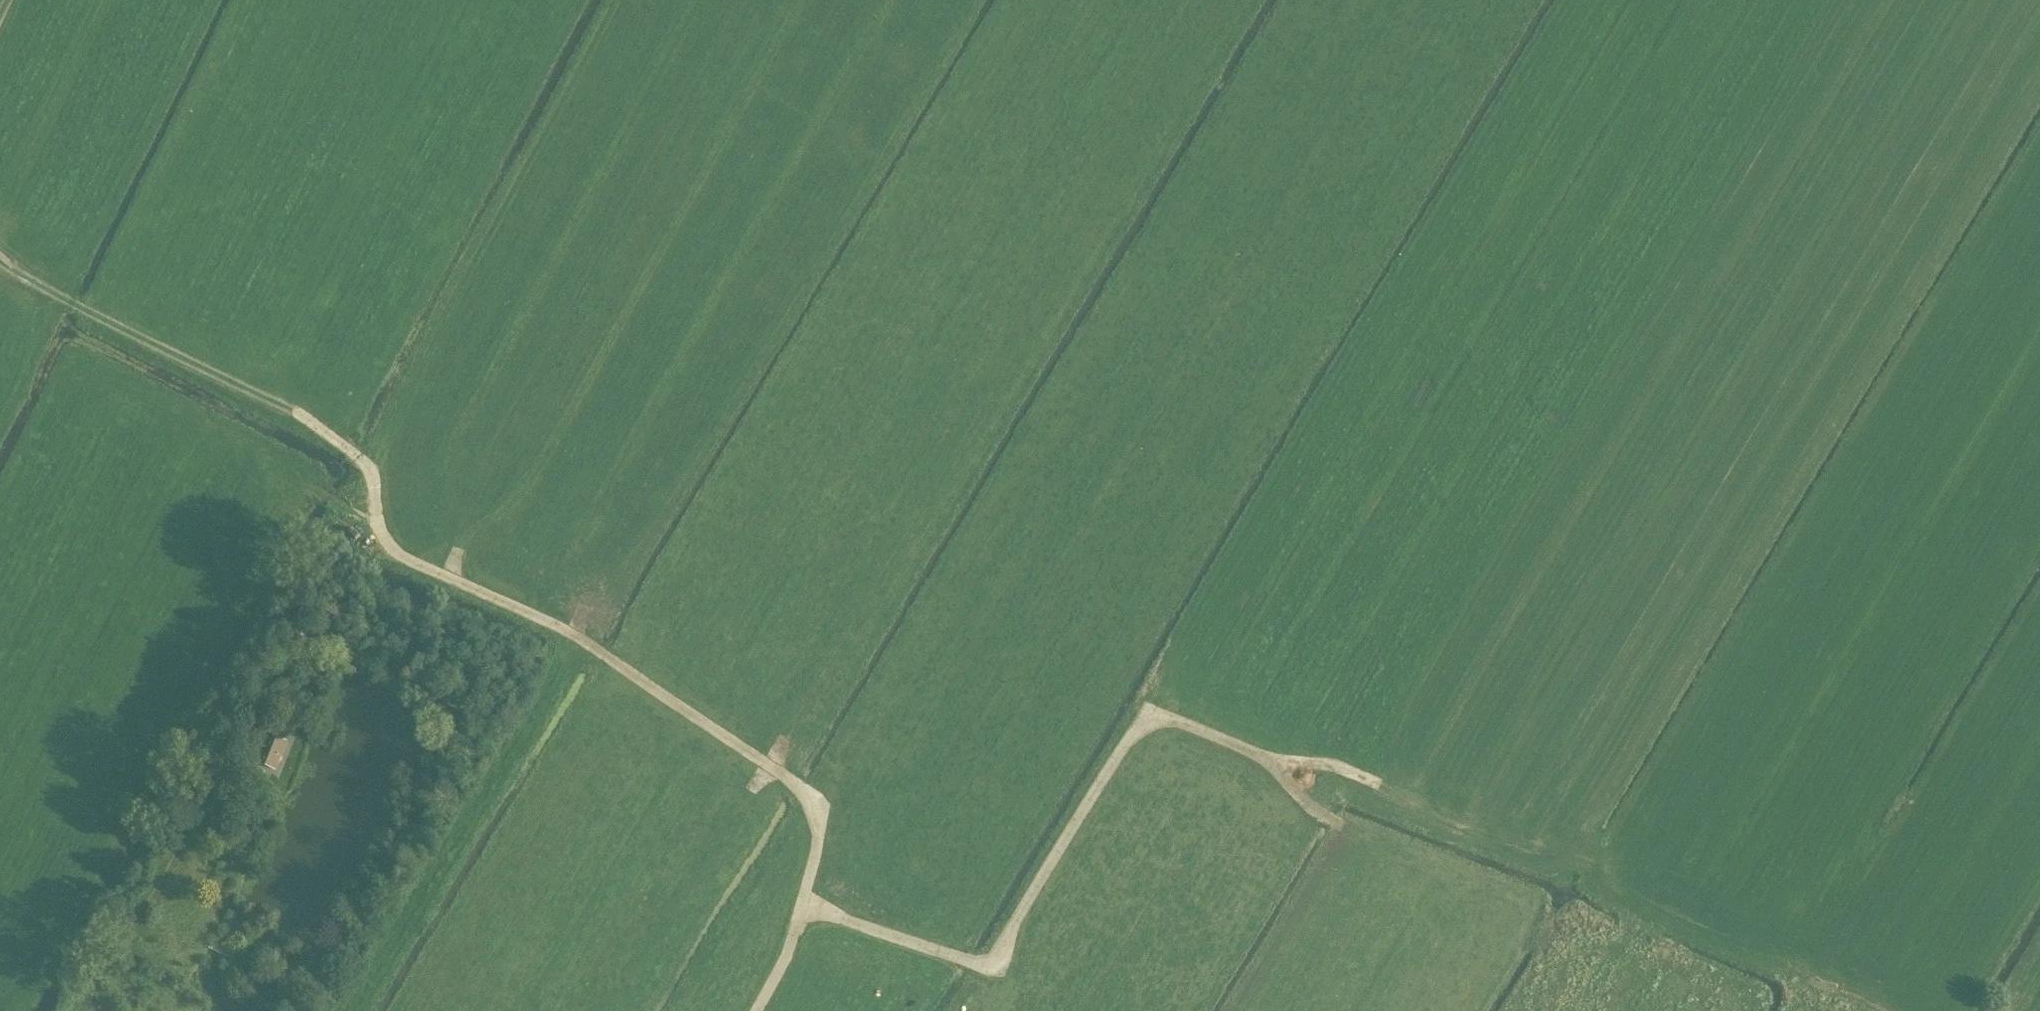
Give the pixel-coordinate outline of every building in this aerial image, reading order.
[(259,743),(245,770),(261,778),(275,752),(259,743)]
